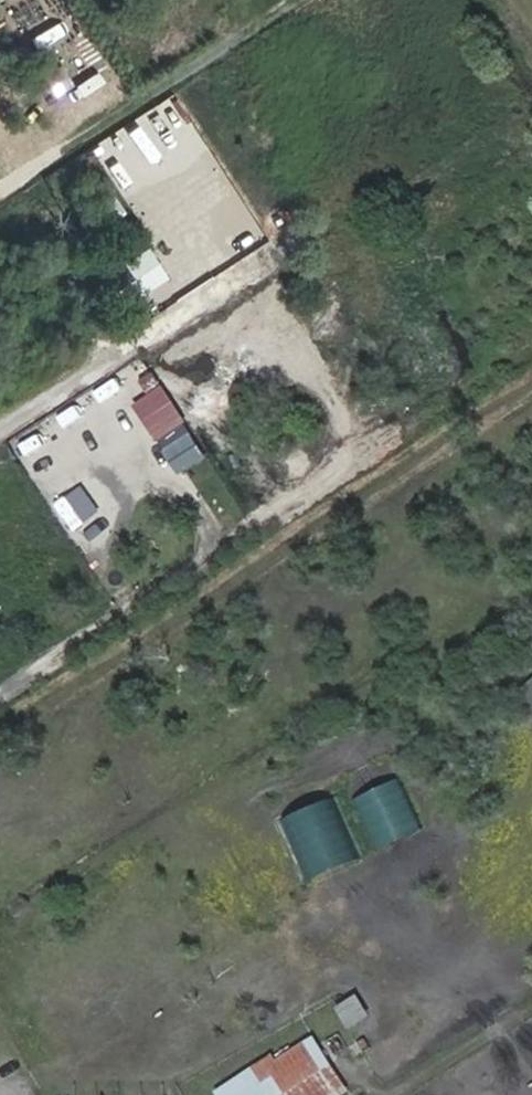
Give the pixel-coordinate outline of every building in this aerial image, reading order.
[(150,151),(197,123),(179,93),(94,143),(109,167),(147,145),(150,151)] [(166,383),(136,404),(183,470),(213,449),(166,383)] [(531,703),(531,683),(522,692),(531,703)] [(359,794),(377,846),(424,830),(406,778),(359,794)] [(221,1087),(226,1094),(272,1094),(275,1093),(276,1094),(343,1094),(356,1086),(318,1026),(221,1087)]
